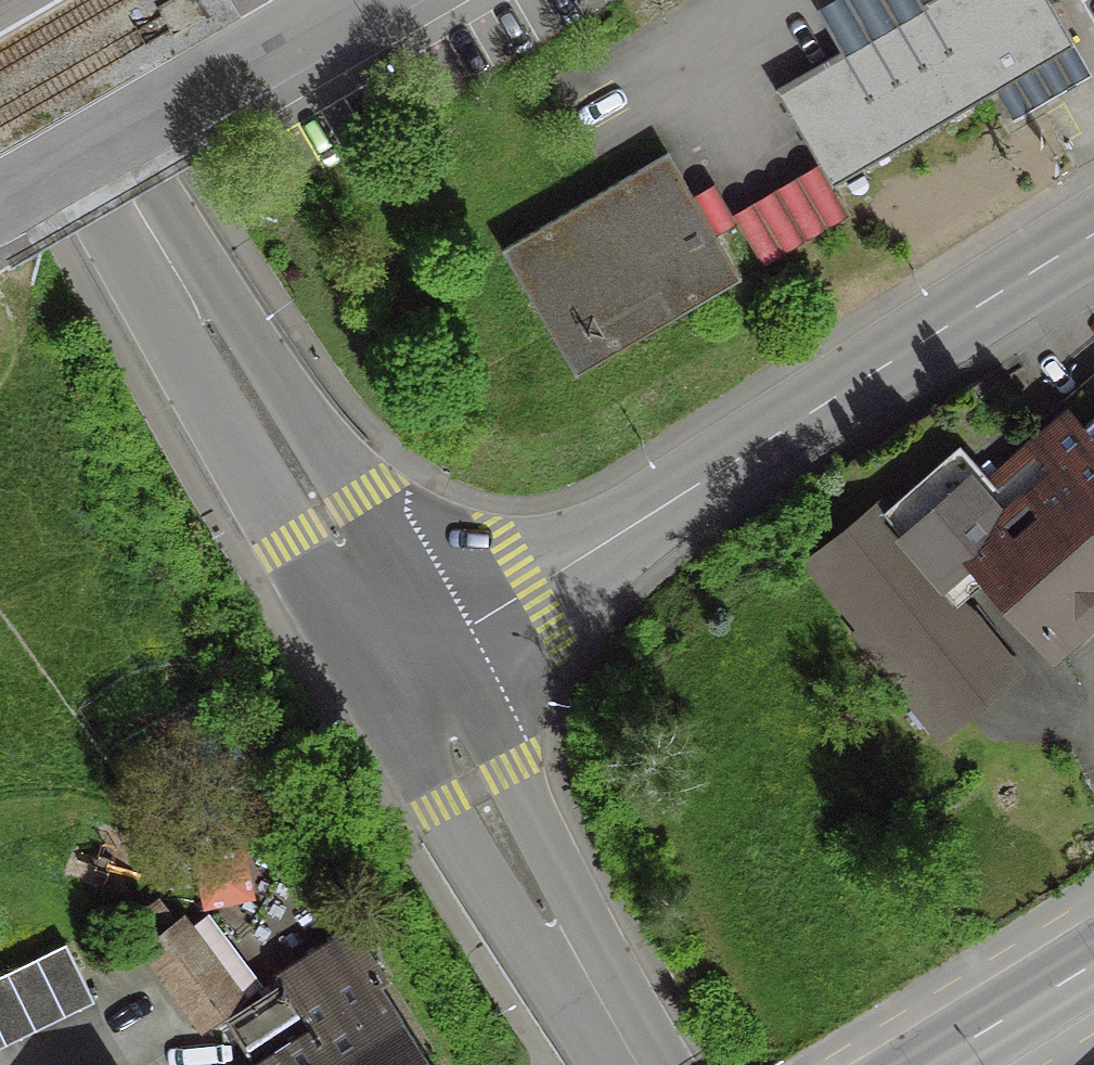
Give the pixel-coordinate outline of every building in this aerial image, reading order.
[(980,98),(1068,46),(1041,0),(926,0),(769,91),(825,188),(980,98)] [(709,237),(660,154),(496,251),(570,376),(734,280),(709,237)] [(1032,438),(1093,509),(1093,383),(1085,391),(1081,386),(1052,411),(1057,417),(1032,438)] [(878,516),(955,613),(991,582),(1040,637),(1093,589),(1093,509),(1032,438),(950,511),(921,479),(878,516)] [(955,613),(878,516),(875,512),(815,559),(946,724),(1006,676),(955,613)] [(196,1025),(232,999),(177,925),(142,951),(196,1025)] [(371,985),(379,980),(352,937),(222,1019),(251,1064),(422,1064),(371,985)] [(58,944),(0,973),(0,1046),(87,1003),(58,944)]
